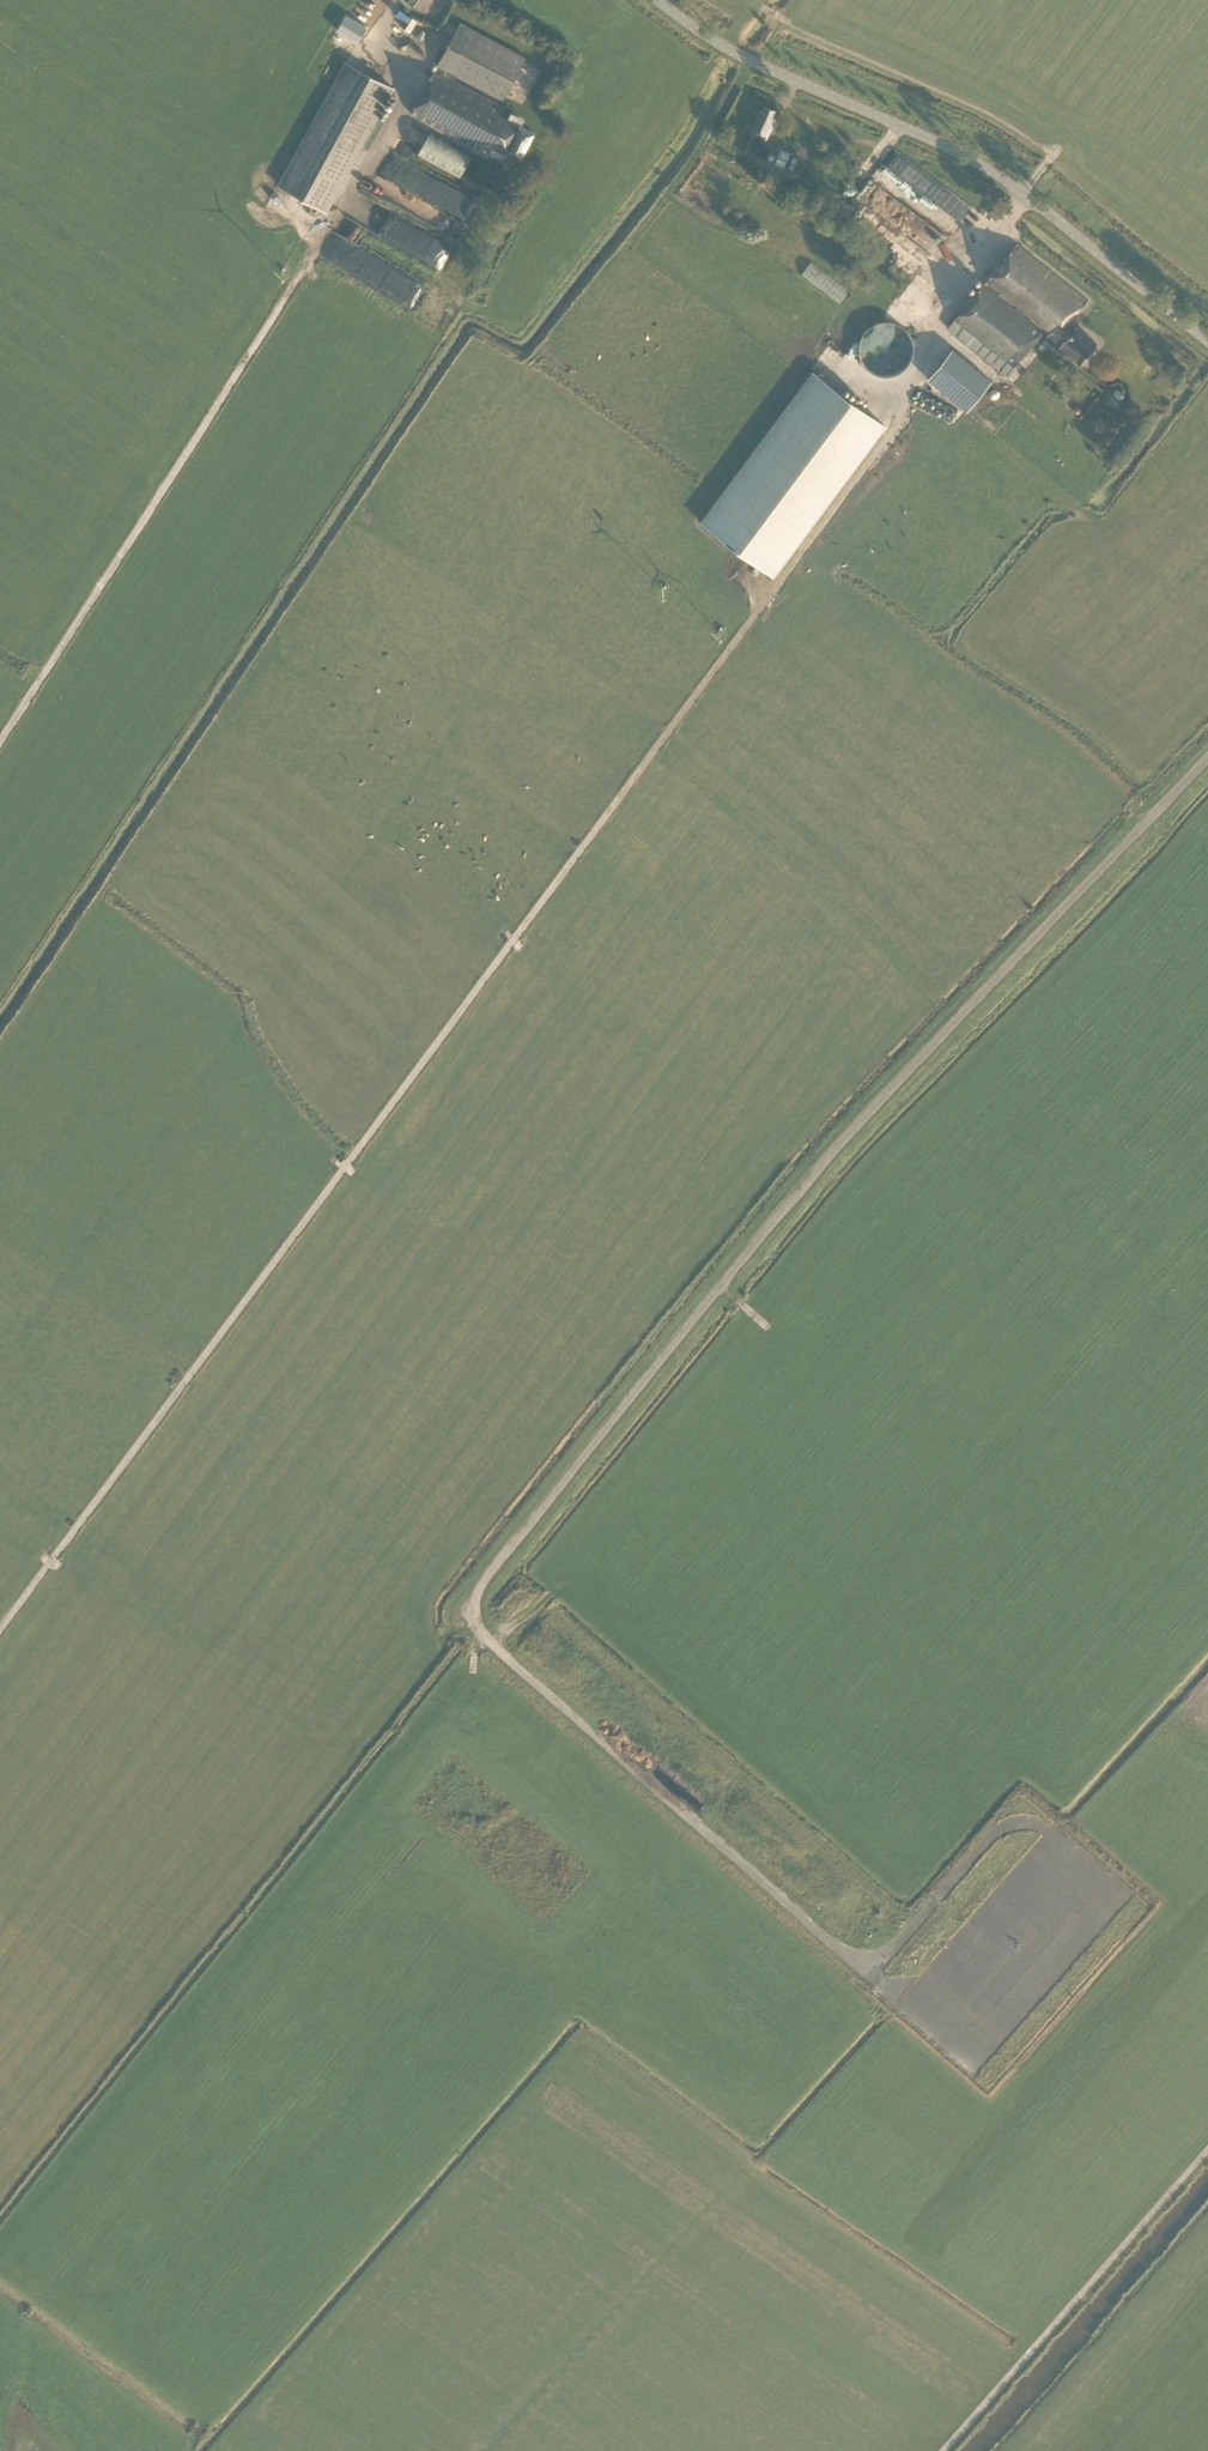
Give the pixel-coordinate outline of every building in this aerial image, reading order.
[(457,75),(503,100),(526,57),(459,22),(412,113),(478,149),(480,146),(490,151),(493,145),(505,152),(520,160),(534,132),(519,125),(507,118),(511,109),(454,80),(457,75)] [(393,88),(345,62),(329,91),(330,92),(279,185),(326,211),(393,88)] [(764,142),(765,140),(766,140),(777,116),(773,115),(775,110),(765,106),(763,110),(759,109),(749,133),(752,134),(746,149),(765,157),(770,148),(771,145),(764,142)] [(417,155),(459,178),(473,153),(431,130),(417,155)] [(765,158),(798,173),(804,158),(771,144),(771,145),(770,148),(765,157),(765,158)] [(981,286),(948,327),(1006,375),(1044,330),(1049,334),(1045,338),(1053,345),(1060,336),(1064,340),(1058,348),(1080,365),(1097,343),(1070,322),(1088,300),(1070,286),(1017,243),(981,286)] [(815,259),(804,272),(841,303),(852,290),(815,259)] [(379,264),(368,280),(398,299),(400,295),(404,297),(403,298),(414,304),(419,295),(402,283),(404,280),(379,264)] [(929,318),(948,292),(922,273),(903,299),(929,318)] [(888,320),(886,320),(883,320),(881,321),(879,321),(876,322),(874,323),(872,324),(870,325),(868,327),(866,328),(864,330),(863,332),(862,334),(861,336),(860,339),(859,341),(858,343),(858,346),(858,348),(858,351),(858,353),(859,355),(860,358),(861,360),(862,362),(863,364),(864,366),(866,368),(868,369),(870,371),(872,372),(874,373),(876,374),(879,375),(881,376),(883,376),(886,376),(888,376),(891,376),(893,375),(895,374),(898,373),(900,372),(902,371),(904,369),(905,368),(907,366),(909,364),(910,362),(911,360),(912,358),(913,355),(913,353),(913,351),(914,348),(913,346),(913,343),(913,341),(912,339),(911,336),(910,334),(909,332),(907,330),(905,328),(904,327),(902,325),(900,324),(898,323),(895,322),(893,321),(891,321),(888,320)] [(958,348),(932,378),(971,411),(997,380),(958,348)] [(886,426),(812,370),(700,521),(773,576),(886,426)] [(1115,396),(1118,398),(1120,398),(1121,398),(1123,397),(1124,395),(1124,393),(1123,392),(1120,390),(1118,389),(1116,389),(1114,390),(1114,392),(1114,394),(1115,396)] [(1019,1946),(1020,1949),(1012,1949),(1013,1958),(1028,1957),(1027,1945),(1019,1946)]
